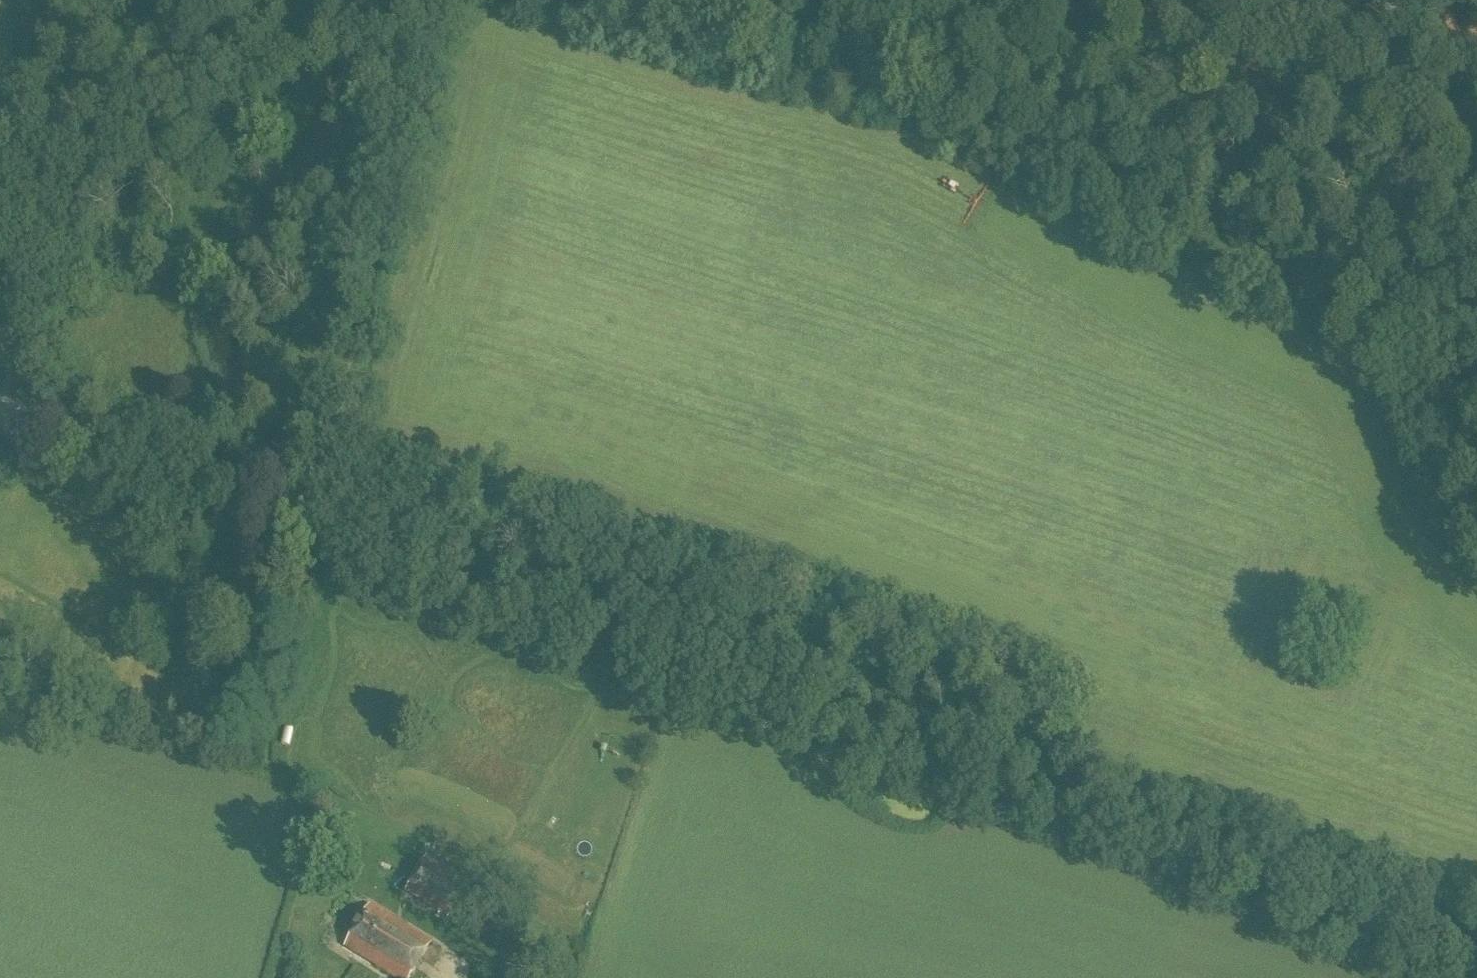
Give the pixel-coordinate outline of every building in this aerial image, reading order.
[(447,917),(469,879),(427,855),(405,893),(447,917)] [(430,942),(369,905),(344,947),(395,977),(408,977),(430,942)]
